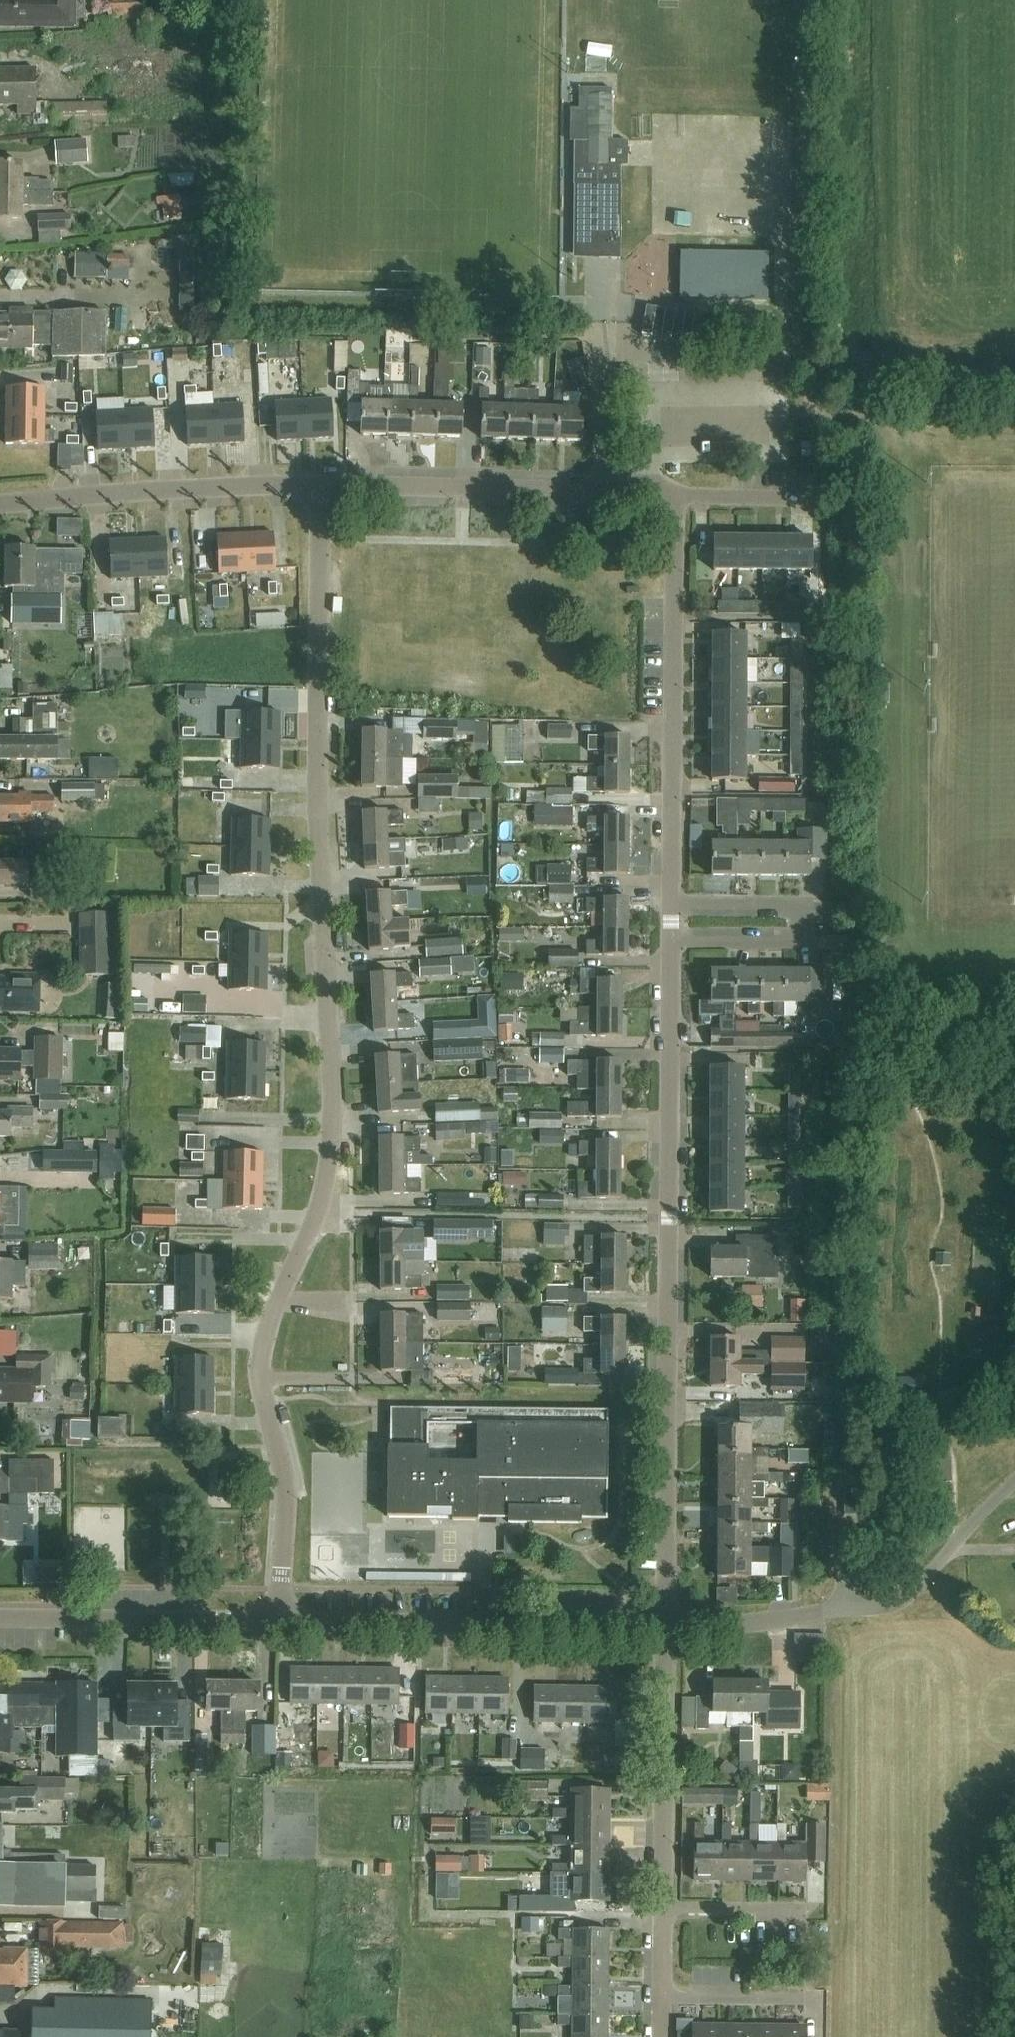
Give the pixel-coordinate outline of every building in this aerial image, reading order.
[(74,26),(75,0),(0,0),(0,25),(74,26)] [(30,125),(72,125),(72,132),(93,132),(93,124),(106,124),(106,104),(36,104),(37,68),(0,69),(0,105),(19,105),(19,114),(30,114),(30,125)] [(612,96),(588,95),(587,141),(575,141),(574,184),(586,185),(585,245),(611,246),(610,259),(620,259),(621,182),(621,164),(627,164),(627,141),(611,141),(612,96)] [(90,164),(89,140),(57,142),(59,166),(90,164)] [(53,183),(53,182),(39,182),(39,180),(23,179),(23,163),(0,163),(0,189),(53,183)] [(0,189),(0,219),(22,219),(22,202),(53,202),(53,183),(0,189)] [(164,205),(172,225),(191,218),(183,198),(164,205)] [(73,231),(72,214),(39,215),(40,232),(73,231)] [(195,247),(179,247),(180,315),(195,315),(195,247)] [(108,254),(77,253),(76,276),(108,277),(108,254)] [(678,253),(678,300),(744,301),(745,254),(678,253)] [(647,305),(642,335),(712,347),(714,335),(702,333),(705,315),(647,305)] [(104,340),(104,313),(54,313),(0,313),(0,347),(34,348),(34,345),(54,345),(54,356),(104,356),(104,340)] [(756,336),(756,316),(718,316),(718,337),(756,336)] [(266,343),(257,343),(258,355),(267,355),(266,343)] [(221,345),(213,346),(213,358),(221,358),(221,345)] [(465,364),(465,346),(439,346),(439,364),(465,364)] [(334,360),(334,372),(346,372),(346,360),(334,360)] [(588,387),(581,361),(567,364),(574,391),(588,387)] [(62,364),(62,381),(73,381),(73,365),(62,364)] [(422,368),(412,367),(411,385),(421,386),(422,368)] [(337,378),(336,391),(344,391),(345,379),(337,378)] [(504,407),(508,407),(507,439),(531,440),(532,408),(529,407),(529,390),(514,389),(514,380),(505,380),(504,389),(504,407)] [(434,381),(433,405),(437,405),(436,437),(461,438),(462,405),(447,405),(448,381),(434,381)] [(361,435),(386,435),(387,403),(383,403),(368,403),(368,385),(359,385),(358,403),(362,403),(361,435)] [(386,435),(411,436),(412,404),(408,404),(393,403),(393,386),(384,386),(383,403),(387,403),(386,435)] [(411,436),(436,437),(437,405),(433,405),(417,404),(418,386),(409,386),(408,404),(412,404),(411,436)] [(7,388),(7,416),(45,416),(45,388),(7,388)] [(165,388),(157,389),(158,401),(166,401),(165,388)] [(508,407),(504,407),(488,406),(489,389),(480,388),(479,407),(482,407),(481,438),(507,439),(508,407)] [(557,408),(553,408),(538,408),(538,390),(529,390),(529,407),(532,408),(531,440),(556,441),(557,408)] [(554,390),(553,408),(557,408),(556,441),(582,441),(583,409),(563,409),(563,391),(554,390)] [(91,392),(83,393),(84,405),(92,404),(91,392)] [(332,399),(303,401),(305,439),(334,437),(332,399)] [(303,401),(275,402),(277,441),(305,439),(303,401)] [(65,404),(65,412),(77,413),(78,404),(65,404)] [(242,404),(214,406),(216,444),(244,442),(242,404)] [(214,406),(185,407),(187,445),(216,444),(214,406)] [(153,409),(125,411),(127,449),(155,447),(153,409)] [(125,411),(96,412),(98,450),(127,449),(125,411)] [(45,431),(45,416),(7,416),(6,444),(44,445),(44,443),(55,443),(55,431),(45,431)] [(79,437),(67,437),(67,445),(79,445),(79,437)] [(274,533),(245,534),(247,572),(276,571),(274,533)] [(245,534),(217,536),(219,574),(231,573),(240,573),(247,572),(245,534)] [(166,538),(138,539),(140,578),(168,576),(166,538)] [(738,571),(738,538),(713,538),(713,571),(738,571)] [(762,539),(738,538),(738,571),(762,571),(762,539)] [(138,539),(109,541),(111,579),(140,578),(138,539)] [(787,539),(762,539),(762,571),(787,571),(787,539)] [(787,539),(787,571),(811,571),(811,539),(787,539)] [(35,550),(35,548),(4,548),(4,588),(13,588),(13,596),(13,597),(12,624),(60,625),(61,597),(62,597),(63,570),(63,571),(63,550),(35,550)] [(199,594),(199,581),(183,580),(183,574),(178,574),(177,593),(199,594)] [(277,583),(269,583),(269,595),(277,595),(277,583)] [(226,584),(218,584),(219,596),(227,596),(226,584)] [(169,596),(157,597),(157,605),(170,604),(169,596)] [(124,598),(112,599),(112,607),(125,607),(124,598)] [(738,613),(738,601),(718,601),(718,613),(738,613)] [(762,601),(738,601),(738,613),(762,614),(762,601)] [(787,602),(762,601),(762,614),(787,614),(787,602)] [(787,614),(806,614),(806,602),(787,602),(787,614)] [(285,613),(272,614),(273,627),(286,626),(285,613)] [(124,635),(123,616),(95,617),(96,642),(108,641),(108,635),(124,635)] [(802,659),(802,639),(799,639),(799,624),(781,624),(781,639),(791,639),(791,659),(802,659)] [(712,659),(745,659),(746,635),(712,635),(712,659)] [(712,659),(712,683),(745,683),(745,659),(712,659)] [(790,684),(802,684),(802,659),(791,659),(790,684)] [(712,683),(712,707),(745,708),(745,683),(712,683)] [(802,708),(802,684),(790,684),(790,708),(802,708)] [(206,686),(186,686),(186,698),(206,698),(206,686)] [(57,704),(34,704),(33,719),(14,719),(14,738),(0,738),(0,759),(27,759),(44,758),(72,758),(72,740),(66,740),(66,723),(57,723),(57,704)] [(712,707),(712,732),(745,732),(745,708),(712,707)] [(790,708),(790,732),(802,732),(802,708),(790,708)] [(280,712),(242,712),(241,740),(280,741),(280,712)] [(488,720),(424,719),(424,739),(457,739),(457,734),(474,735),(474,742),(466,742),(465,756),(487,756),(488,720)] [(519,724),(492,725),(493,761),(524,761),(524,722),(518,722),(519,724)] [(573,723),(548,723),(548,738),(573,738),(573,723)] [(183,729),(183,737),(195,737),(195,729),(183,729)] [(363,730),(363,758),(401,759),(401,745),(403,745),(403,731),(387,731),(387,730),(363,730)] [(745,732),(712,732),(712,756),(745,756),(745,732)] [(802,756),(802,732),(790,732),(790,756),(802,756)] [(605,766),(629,766),(629,737),(605,737),(605,738),(587,738),(588,751),(605,752),(605,766)] [(527,758),(537,759),(540,740),(530,739),(527,758)] [(280,741),(241,740),(241,769),(279,769),(280,741)] [(745,756),(712,756),(712,780),(745,780),(745,756)] [(802,756),(790,756),(790,775),(801,775),(802,756)] [(115,780),(115,758),(96,758),(96,780),(115,780)] [(363,758),(362,788),(386,788),(386,787),(402,787),(403,773),(400,773),(401,759),(363,758)] [(628,794),(629,766),(605,766),(605,779),(588,779),(588,793),(605,793),(605,794),(628,794)] [(458,797),(458,775),(418,775),(418,797),(458,797)] [(773,778),(773,791),(793,791),(793,778),(773,778)] [(221,781),(220,789),(233,789),(233,781),(221,781)] [(96,800),(96,783),(63,783),(63,801),(96,800)] [(572,792),(547,792),(546,795),(524,794),(523,806),(571,806),(572,792)] [(18,793),(18,796),(0,796),(0,823),(30,824),(30,813),(54,813),(54,796),(30,796),(30,793),(18,793)] [(213,794),(212,802),(225,802),(225,794),(213,794)] [(447,798),(420,798),(420,812),(447,812),(447,798)] [(736,876),(737,800),(717,800),(716,827),(726,827),(726,843),(712,843),(712,876),(736,876)] [(736,876),(760,876),(761,843),(737,843),(737,813),(761,813),(761,801),(737,800),(736,876)] [(785,814),(786,801),(761,801),(761,813),(785,814)] [(785,814),(805,814),(805,802),(786,801),(785,814)] [(573,828),(573,809),(549,809),(549,828),(573,828)] [(362,812),(364,841),(387,840),(386,825),(403,825),(412,824),(411,813),(402,813),(402,811),(386,811),(362,812)] [(483,829),(482,812),(469,813),(469,829),(483,829)] [(604,833),(604,847),(628,847),(628,818),(604,818),(604,819),(588,819),(588,833),(604,833)] [(270,848),(270,819),(232,819),(231,847),(270,848)] [(209,824),(209,838),(222,838),(222,824),(209,824)] [(796,844),(785,844),(784,877),(809,877),(809,860),(826,861),(827,832),(796,831),(796,844)] [(387,840),(364,841),(365,869),(389,868),(405,867),(404,853),(388,854),(387,840)] [(760,876),(784,877),(785,844),(761,843),(760,876)] [(269,877),(270,848),(231,847),(231,876),(269,877)] [(628,847),(604,847),(604,861),(587,860),(587,875),(604,875),(604,876),(628,875),(628,847)] [(23,851),(23,862),(0,862),(0,884),(28,885),(28,879),(38,879),(39,852),(23,851)] [(207,866),(207,874),(219,874),(219,866),(207,866)] [(571,867),(549,867),(549,887),(571,887),(571,867)] [(218,878),(199,877),(199,896),(218,896),(218,878)] [(259,880),(260,895),(287,894),(286,878),(259,880)] [(574,888),(549,888),(548,905),(573,905),(574,888)] [(368,923),(392,922),(391,907),(417,906),(416,894),(407,895),(407,893),(390,893),(367,894),(368,923)] [(604,914),(603,928),(628,928),(628,899),(604,899),(604,900),(587,900),(587,901),(578,901),(578,913),(587,913),(604,914)] [(115,974),(114,913),(80,913),(81,975),(115,974)] [(368,923),(370,951),(393,950),(393,949),(410,948),(409,934),(392,935),(392,922),(368,923)] [(627,956),(628,928),(603,928),(603,941),(587,941),(586,955),(603,956),(603,957),(627,956)] [(524,943),(523,931),(500,931),(500,943),(524,943)] [(267,933),(229,932),(228,961),(266,961),(267,933)] [(207,933),(206,942),(219,942),(219,934),(207,933)] [(463,954),(462,937),(426,940),(427,956),(463,954)] [(187,948),(188,958),(208,957),(208,947),(187,948)] [(578,952),(547,952),(547,968),(578,968),(578,952)] [(451,975),(450,958),(419,959),(420,976),(451,975)] [(266,961),(228,961),(228,972),(228,982),(228,989),(266,990),(266,961)] [(193,968),(193,976),(205,976),(205,968),(193,968)] [(735,1003),(735,970),(711,970),(710,1003),(723,1003),(723,1015),(734,1015),(735,1003)] [(759,971),(735,970),(735,1003),(748,1004),(748,1016),(759,1016),(759,971)] [(783,971),(759,971),(759,1016),(760,1016),(760,1004),(772,1004),(772,1018),(783,1018),(783,971)] [(783,1018),(796,1018),(796,1014),(820,1014),(820,1001),(821,1001),(821,971),(783,971),(783,1018)] [(11,973),(11,977),(0,977),(0,1010),(4,1011),(39,1012),(40,974),(11,973)] [(371,975),(373,1004),(396,1002),(395,989),(412,988),(411,974),(395,975),(395,974),(371,975)] [(597,1009),(622,1008),(622,979),(597,980),(597,981),(580,981),(580,995),(597,995),(597,1008),(580,1008),(580,1009),(597,1009)] [(106,1002),(106,1019),(119,1019),(120,1003),(106,1002)] [(396,1002),(373,1004),(374,1032),(398,1031),(398,1030),(414,1030),(414,1028),(423,1028),(422,1018),(414,1019),(413,1016),(397,1016),(396,1002)] [(621,1037),(622,1008),(597,1009),(580,1009),(580,1022),(570,1022),(570,1037),(597,1036),(597,1037),(621,1037)] [(463,1038),(462,1020),(433,1021),(434,1040),(463,1038)] [(510,1025),(497,1025),(498,1042),(511,1041),(510,1025)] [(180,1028),(179,1043),(206,1044),(206,1046),(222,1046),(222,1027),(207,1027),(207,1029),(180,1028)] [(758,1048),(782,1048),(783,1035),(782,1035),(782,1028),(760,1028),(760,1035),(759,1035),(758,1048)] [(126,1043),(126,1031),(110,1031),(110,1043),(126,1043)] [(564,1032),(540,1031),(540,1046),(564,1046),(564,1032)] [(734,1048),(735,1035),(715,1035),(715,1048),(734,1048)] [(759,1035),(735,1035),(734,1048),(758,1048),(759,1035)] [(783,1035),(782,1048),(804,1048),(804,1035),(783,1035)] [(35,1039),(35,1052),(20,1052),(21,1051),(0,1050),(0,1080),(20,1081),(20,1066),(35,1066),(35,1079),(61,1079),(61,1048),(66,1048),(66,1039),(35,1039)] [(483,1060),(482,1039),(433,1041),(434,1062),(483,1060)] [(265,1043),(227,1043),(226,1071),(230,1071),(234,1071),(264,1072),(265,1043)] [(186,1047),(186,1061),(198,1061),(198,1047),(186,1047)] [(564,1048),(540,1048),(539,1061),(564,1062),(564,1048)] [(203,1049),(203,1061),(211,1061),(211,1049),(203,1049)] [(377,1084),(400,1083),(417,1082),(416,1068),(416,1054),(399,1055),(399,1054),(375,1055),(377,1084)] [(578,1076),(578,1090),(596,1090),(621,1090),(621,1061),(596,1061),(596,1062),(580,1062),(568,1061),(567,1075),(578,1076)] [(710,1068),(710,1092),(743,1093),(743,1068),(710,1068)] [(529,1070),(506,1070),(506,1084),(529,1085),(529,1070)] [(230,1071),(226,1071),(226,1100),(264,1100),(264,1072),(234,1071),(230,1071)] [(800,1093),(800,1073),(788,1073),(788,1093),(800,1093)] [(202,1074),(202,1083),(215,1083),(215,1075),(202,1074)] [(400,1083),(377,1084),(378,1113),(402,1112),(402,1111),(419,1110),(418,1096),(401,1097),(400,1083)] [(621,1090),(596,1090),(596,1103),(567,1103),(567,1117),(596,1118),(596,1119),(621,1118),(621,1090)] [(710,1092),(710,1117),(743,1117),(743,1093),(710,1092)] [(69,1093),(41,1093),(41,1108),(69,1108),(69,1093)] [(523,1107),(522,1093),(507,1094),(508,1108),(523,1107)] [(800,1117),(800,1093),(788,1093),(788,1117),(800,1117)] [(277,1149),(275,1103),(244,1104),(244,1114),(206,1115),(206,1143),(249,1142),(249,1150),(277,1149)] [(480,1103),(435,1105),(436,1123),(481,1122),(480,1103)] [(8,1108),(8,1112),(0,1112),(0,1137),(10,1137),(11,1128),(33,1128),(33,1109),(8,1108)] [(178,1108),(178,1122),(199,1122),(199,1108),(178,1108)] [(562,1115),(518,1115),(518,1127),(529,1127),(529,1130),(562,1130),(562,1115)] [(710,1117),(710,1141),(742,1141),(743,1117),(710,1117)] [(800,1141),(800,1117),(788,1117),(788,1141),(800,1141)] [(488,1122),(468,1125),(470,1134),(490,1131),(488,1122)] [(465,1141),(465,1124),(436,1125),(437,1141),(465,1141)] [(564,1131),(540,1131),(540,1146),(564,1146),(564,1131)] [(379,1166),(403,1166),(403,1153),(420,1153),(420,1138),(403,1138),(403,1137),(379,1137),(379,1166)] [(710,1141),(710,1165),(742,1165),(742,1141),(710,1141)] [(799,1165),(800,1141),(788,1141),(788,1165),(799,1165)] [(595,1171),(620,1171),(621,1142),(596,1142),(596,1143),(579,1143),(579,1157),(596,1157),(595,1171)] [(96,1174),(97,1152),(55,1151),(54,1173),(96,1174)] [(192,1151),(192,1160),(204,1160),(204,1152),(192,1151)] [(263,1153),(225,1152),(224,1180),(262,1181),(263,1153)] [(179,1164),(179,1177),(202,1177),(202,1164),(179,1164)] [(710,1165),(710,1189),(742,1189),(742,1165),(710,1165)] [(788,1190),(799,1190),(799,1165),(788,1165),(788,1190)] [(403,1166),(379,1166),(380,1195),(404,1196),(404,1194),(420,1194),(420,1180),(404,1180),(403,1166)] [(507,1172),(508,1191),(531,1190),(530,1171),(507,1172)] [(620,1171),(595,1171),(595,1184),(578,1184),(578,1199),(595,1199),(620,1200),(620,1171)] [(262,1181),(224,1180),(223,1209),(262,1210),(262,1181)] [(0,1187),(0,1230),(4,1230),(4,1226),(17,1227),(18,1206),(19,1188),(0,1187)] [(742,1213),(742,1189),(710,1189),(709,1213),(742,1213)] [(788,1190),(788,1209),(799,1209),(799,1190),(788,1190)] [(469,1194),(437,1194),(437,1207),(469,1208),(469,1194)] [(563,1196),(525,1196),(525,1209),(563,1209),(563,1196)] [(491,1220),(433,1220),(433,1241),(466,1241),(468,1240),(491,1240),(491,1220)] [(569,1225),(544,1224),(544,1247),(559,1247),(559,1237),(569,1238),(569,1225)] [(380,1233),(380,1262),(404,1262),(421,1262),(421,1248),(421,1234),(404,1234),(404,1233),(380,1233)] [(601,1265),(625,1265),(625,1237),(601,1237),(601,1238),(584,1238),(584,1251),(601,1251),(601,1265)] [(761,1237),(736,1237),(735,1248),(711,1248),(711,1277),(745,1278),(775,1278),(775,1269),(776,1237),(761,1237)] [(161,1242),(161,1254),(169,1254),(170,1242),(161,1242)] [(59,1246),(29,1245),(29,1269),(58,1270),(59,1246)] [(950,1254),(935,1254),(935,1266),(950,1266),(950,1254)] [(214,1257),(176,1257),(176,1285),(214,1285),(214,1283),(214,1257)] [(12,1300),(12,1287),(25,1287),(25,1263),(12,1263),(13,1261),(0,1261),(0,1300),(12,1300)] [(421,1275),(421,1262),(404,1262),(380,1262),(381,1290),(404,1290),(404,1289),(421,1289),(431,1289),(431,1277),(421,1277),(421,1275)] [(625,1294),(625,1265),(601,1265),(601,1279),(584,1279),(584,1293),(601,1293),(601,1294),(625,1294)] [(214,1285),(176,1285),(175,1314),(214,1314),(214,1285)] [(469,1286),(437,1286),(437,1301),(469,1302),(469,1286)] [(568,1286),(547,1286),(547,1303),(567,1303),(567,1305),(585,1305),(585,1294),(583,1294),(583,1290),(568,1290),(568,1286)] [(762,1286),(742,1286),(741,1309),(762,1309),(762,1286)] [(809,1303),(791,1302),(790,1323),(809,1324),(809,1303)] [(471,1304),(437,1304),(437,1321),(471,1321),(471,1304)] [(568,1308),(542,1307),(542,1334),(568,1334),(568,1308)] [(503,1324),(501,1312),(487,1314),(488,1326),(503,1324)] [(404,1343),(422,1343),(421,1329),(421,1315),(404,1316),(404,1315),(381,1315),(381,1343),(404,1343)] [(601,1332),(601,1346),(624,1347),(625,1318),(601,1318),(601,1319),(584,1319),(583,1332),(601,1332)] [(164,1320),(164,1332),(172,1332),(172,1320),(164,1320)] [(711,1363),(771,1363),(771,1362),(803,1362),(803,1338),(771,1338),(771,1351),(739,1351),(739,1339),(711,1338),(711,1363)] [(422,1343),(404,1343),(381,1343),(381,1372),(405,1372),(405,1371),(422,1371),(422,1357),(422,1343)] [(180,1354),(180,1344),(154,1344),(154,1354),(180,1354)] [(624,1347),(601,1346),(601,1360),(583,1360),(583,1375),(579,1375),(579,1370),(546,1369),(546,1385),(579,1385),(579,1387),(599,1388),(599,1374),(600,1374),(600,1375),(624,1375),(624,1347)] [(507,1348),(507,1359),(520,1359),(520,1348),(507,1348)] [(17,1356),(17,1371),(0,1370),(0,1402),(31,1403),(31,1388),(50,1388),(51,1357),(17,1356)] [(214,1357),(176,1357),(175,1386),(214,1386),(214,1357)] [(771,1363),(711,1363),(711,1387),(741,1388),(741,1375),(773,1375),(773,1390),(804,1390),(804,1363),(771,1363)] [(488,1384),(488,1365),(476,1365),(476,1369),(434,1369),(434,1384),(488,1384)] [(152,1374),(151,1383),(164,1383),(164,1374),(152,1374)] [(922,1378),(897,1378),(897,1396),(922,1396),(922,1378)] [(214,1386),(175,1386),(175,1414),(213,1415),(214,1386)] [(151,1387),(151,1395),(164,1396),(164,1387),(151,1387)] [(608,1411),(390,1408),(390,1411),(393,1411),(393,1412),(393,1434),(390,1434),(390,1447),(388,1447),(387,1517),(389,1517),(389,1518),(452,1519),(452,1521),(477,1521),(477,1519),(480,1519),(480,1516),(496,1516),(496,1519),(508,1519),(508,1523),(581,1524),(581,1520),(607,1520),(608,1411)] [(127,1418),(102,1417),(102,1435),(126,1435),(127,1418)] [(85,1439),(84,1420),(66,1421),(67,1440),(85,1439)] [(750,1453),(750,1449),(750,1434),(768,1434),(768,1425),(749,1424),(749,1428),(718,1427),(718,1453),(750,1453)] [(750,1453),(718,1453),(717,1478),(750,1478),(750,1474),(750,1459),(767,1459),(767,1449),(750,1449),(750,1453)] [(808,1450),(788,1450),(788,1463),(808,1463),(808,1450)] [(220,1458),(219,1487),(241,1488),(243,1459),(220,1458)] [(0,1507),(0,1542),(22,1542),(23,1524),(27,1525),(27,1494),(54,1494),(53,1460),(10,1461),(10,1479),(1,1470),(0,1470),(0,1494),(9,1494),(9,1507),(0,1507)] [(717,1478),(717,1502),(749,1503),(749,1499),(750,1483),(767,1484),(767,1474),(750,1474),(750,1478),(717,1478)] [(855,1493),(844,1493),(844,1514),(854,1514),(855,1493)] [(749,1503),(717,1502),(717,1527),(749,1528),(749,1524),(749,1508),(767,1508),(767,1499),(749,1499),(749,1503)] [(794,1500),(781,1499),(780,1522),(793,1523),(794,1500)] [(717,1527),(717,1552),(749,1552),(749,1549),(749,1533),(767,1533),(767,1524),(749,1524),(749,1528),(717,1527)] [(777,1549),(749,1549),(749,1552),(717,1552),(717,1578),(749,1578),(749,1563),(777,1563),(777,1549)] [(792,1577),(792,1549),(778,1549),(778,1577),(792,1577)] [(69,1569),(54,1556),(39,1573),(53,1586),(69,1569)] [(410,1573),(368,1573),(367,1581),(475,1583),(474,1574),(410,1573)] [(290,1704),(318,1704),(318,1669),(291,1669),(290,1704)] [(345,1669),(318,1669),(318,1704),(345,1704),(345,1669)] [(372,1670),(345,1669),(345,1704),(372,1704),(372,1670)] [(399,1670),(372,1670),(372,1704),(398,1705),(399,1670)] [(426,1713),(453,1714),(453,1679),(426,1678),(426,1713)] [(480,1679),(453,1679),(453,1714),(480,1714),(480,1679)] [(507,1680),(480,1679),(480,1714),(506,1714),(507,1680)] [(739,1728),(740,1681),(712,1681),(712,1697),(696,1697),(695,1729),(708,1730),(708,1713),(726,1713),(726,1727),(739,1728)] [(739,1728),(741,1728),(740,1741),(753,1741),(753,1728),(753,1714),(767,1714),(767,1729),(799,1729),(800,1694),(766,1693),(767,1682),(740,1681),(739,1728)] [(152,1730),(153,1687),(145,1687),(145,1682),(132,1682),(132,1686),(129,1686),(128,1717),(114,1716),(114,1743),(129,1743),(129,1729),(152,1730)] [(161,1687),(153,1687),(152,1730),(175,1730),(175,1744),(190,1744),(191,1718),(177,1718),(177,1687),(174,1687),(174,1683),(162,1683),(161,1687)] [(220,1743),(232,1743),(233,1684),(207,1683),(206,1711),(221,1712),(220,1743)] [(57,1684),(0,1684),(0,1754),(9,1754),(9,1733),(13,1734),(13,1729),(31,1729),(31,1757),(96,1757),(96,1685),(57,1684)] [(259,1684),(233,1684),(232,1743),(244,1743),(244,1712),(258,1712),(259,1684)] [(535,1723),(561,1723),(562,1687),(535,1687),(535,1723)] [(589,1687),(562,1687),(561,1723),(588,1723),(589,1687)] [(616,1688),(589,1687),(588,1723),(615,1723),(616,1688)] [(267,1695),(266,1720),(275,1720),(275,1695),(267,1695)] [(277,1726),(254,1726),(254,1754),(277,1754),(277,1726)] [(208,1735),(198,1735),(196,1772),(204,1772),(204,1760),(208,1760),(208,1735)] [(517,1740),(502,1740),(502,1760),(516,1760),(517,1740)] [(590,1746),(590,1762),(602,1762),(602,1746),(590,1746)] [(545,1748),(521,1748),(521,1771),(545,1771),(545,1748)] [(757,1781),(757,1761),(740,1761),(740,1781),(757,1781)] [(787,1780),(803,1779),(802,1764),(786,1765),(787,1780)] [(20,1780),(19,1792),(0,1791),(0,1814),(14,1814),(15,1811),(37,1812),(37,1802),(63,1803),(64,1795),(79,1796),(80,1782),(20,1780)] [(548,1781),(520,1781),(520,1798),(548,1798),(548,1781)] [(722,1788),(682,1788),(681,1803),(722,1804),(722,1788)] [(570,1818),(609,1818),(609,1790),(570,1790),(570,1810),(552,1810),(552,1818),(570,1819),(570,1818)] [(750,1793),(750,1823),(760,1824),(760,1793),(750,1793)] [(431,1818),(431,1834),(457,1834),(457,1818),(431,1818)] [(609,1846),(609,1818),(570,1818),(570,1819),(570,1837),(552,1837),(552,1846),(570,1846),(609,1846)] [(722,1842),(703,1842),(703,1824),(694,1824),(694,1880),(722,1881),(722,1842)] [(722,1842),(722,1881),(749,1881),(750,1842),(749,1842),(730,1842),(731,1824),(722,1824),(722,1842)] [(749,1881),(777,1881),(777,1843),(758,1842),(758,1824),(749,1824),(749,1842),(750,1842),(749,1881)] [(777,1825),(777,1843),(777,1881),(805,1881),(805,1861),(823,1861),(823,1825),(807,1825),(806,1843),(785,1843),(786,1825),(777,1825)] [(1,1826),(0,1826),(0,1860),(1,1860),(0,1864),(0,1906),(64,1908),(64,1901),(95,1902),(96,1890),(95,1890),(96,1867),(64,1865),(64,1855),(11,1854),(11,1850),(1,1850),(1,1826)] [(608,1873),(609,1846),(570,1846),(570,1865),(552,1864),(552,1873),(562,1873),(570,1873),(608,1873)] [(469,1854),(469,1870),(486,1870),(486,1854),(469,1854)] [(436,1855),(436,1872),(462,1872),(462,1856),(436,1855)] [(416,1876),(432,1878),(434,1866),(417,1864),(416,1876)] [(608,1901),(608,1873),(570,1873),(562,1873),(552,1873),(552,1892),(552,1900),(572,1901),(608,1901)] [(548,1895),(519,1895),(519,1911),(548,1911),(548,1895)] [(128,1907),(101,1906),(100,1918),(127,1920),(128,1907)] [(426,1937),(437,1935),(435,1920),(424,1922),(426,1937)] [(42,1921),(42,1929),(46,1929),(46,1940),(42,1940),(41,1954),(68,1955),(69,1945),(121,1947),(122,1924),(42,1921)] [(573,1940),(573,1958),(607,1958),(608,1929),(573,1929),(558,1929),(558,1940),(573,1940)] [(4,1949),(4,1952),(0,1952),(0,1985),(8,1985),(8,1988),(25,1988),(26,1950),(4,1949)] [(607,1987),(607,1958),(573,1958),(558,1957),(558,1968),(572,1968),(572,1986),(572,1987),(607,1987)] [(572,2016),(607,2016),(607,1987),(572,1987),(572,1986),(557,1986),(557,1997),(572,1997),(572,2015),(572,2016)] [(34,1999),(33,2036),(150,2036),(151,2003),(34,1999)] [(572,2015),(557,2015),(557,2025),(572,2025),(572,2036),(607,2036),(607,2016),(572,2016),(572,2015)] [(720,2024),(692,2024),(692,2032),(678,2032),(678,2036),(720,2036),(720,2024)] [(748,2025),(720,2024),(720,2036),(748,2036),(748,2025)] [(775,2025),(748,2025),(748,2036),(775,2036),(775,2025)] [(775,2025),(775,2036),(803,2036),(803,2025),(775,2025)]
